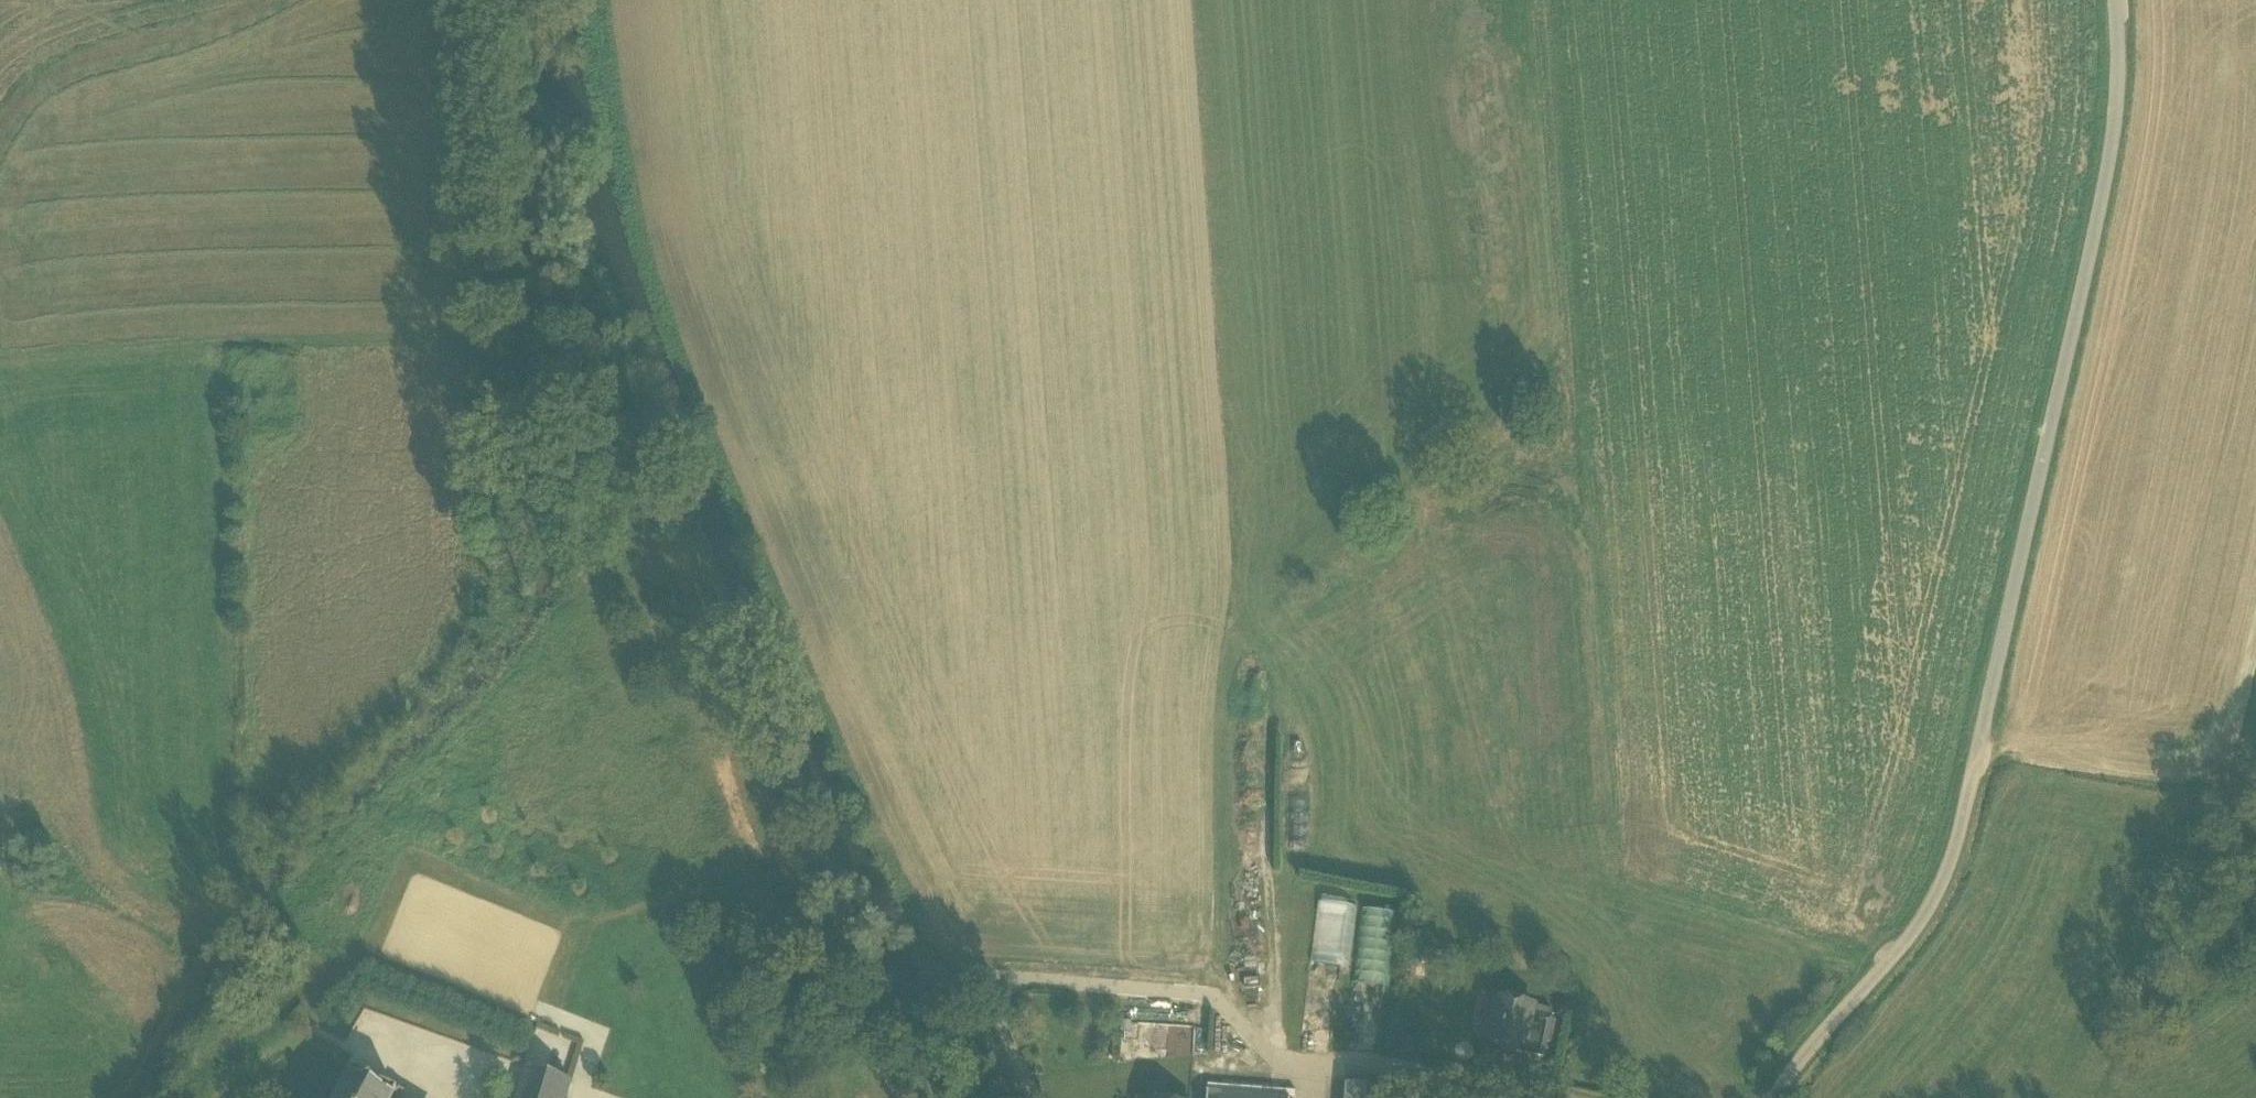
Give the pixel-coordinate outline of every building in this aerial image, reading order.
[(1312,965),(1350,967),(1353,903),(1315,901),(1312,965)] [(1357,909),(1355,985),(1390,986),(1392,910),(1357,909)] [(1532,1008),(1496,1000),(1487,1043),(1524,1051),(1531,1016),(1532,1008)] [(1550,1021),(1531,1016),(1524,1051),(1522,1055),(1542,1059),(1550,1021)] [(528,1069),(519,1097),(564,1097),(569,1083),(528,1069)] [(396,1094),(377,1084),(376,1085),(352,1072),(338,1097),(393,1097),(396,1094)] [(1347,1085),(1345,1097),(1388,1097),(1389,1090),(1347,1085)] [(1186,1097),(1287,1097),(1187,1089),(1186,1097)]
